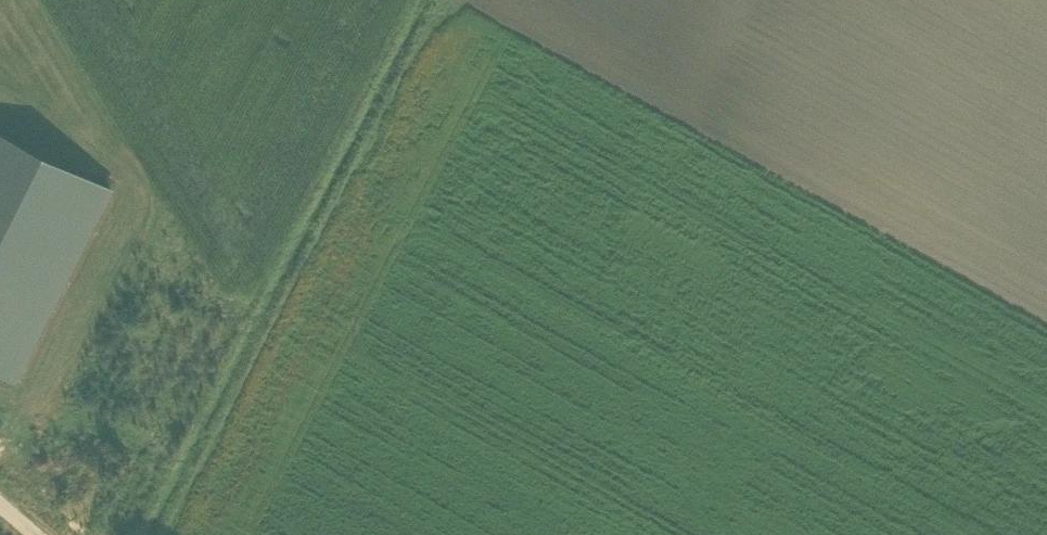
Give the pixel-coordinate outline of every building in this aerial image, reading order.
[(13,379),(110,189),(0,133),(0,373),(13,379)]
